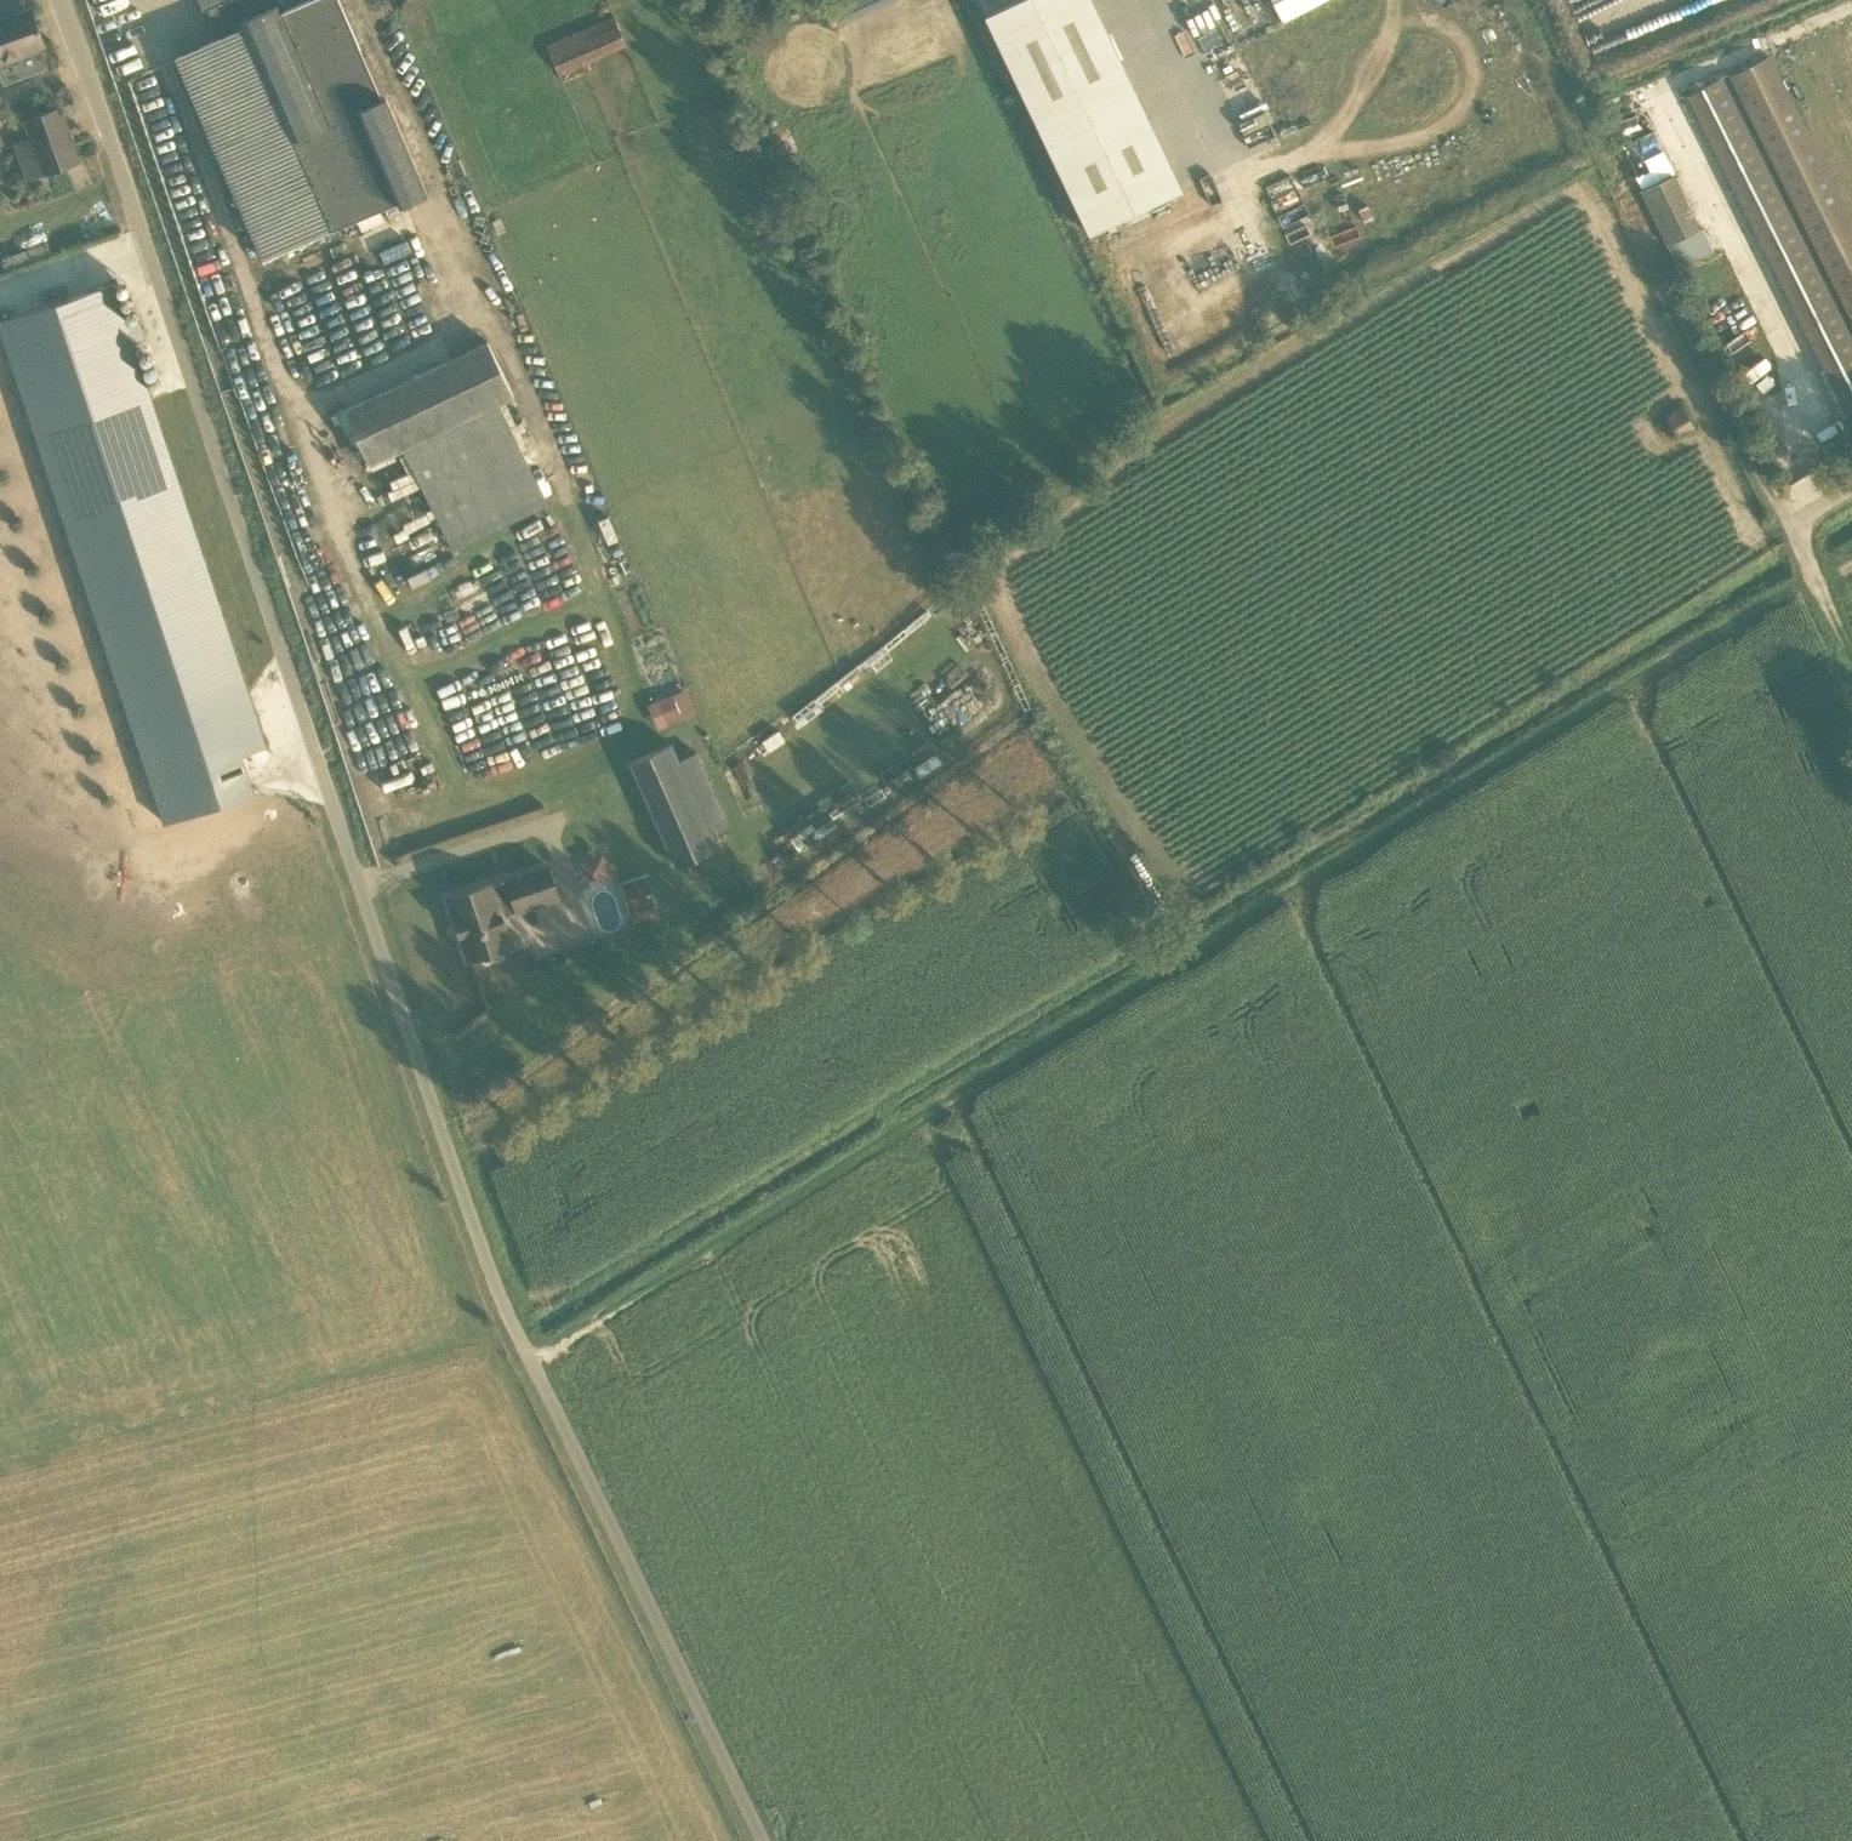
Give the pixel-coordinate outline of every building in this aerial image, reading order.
[(278,5),(282,3),(281,0),(200,0),(203,8),(207,6),(220,37),(177,55),(264,258),(397,201),(399,204),(428,192),(387,95),(381,98),(339,0),(308,0),(280,12),(278,5)] [(1184,188),(1095,0),(1010,0),(984,12),(1091,233),(1184,188)] [(1323,0),(1274,0),(1282,19),(1323,0)] [(8,79),(2,61),(45,46),(31,7),(0,18),(0,82),(8,79)] [(559,74),(626,44),(614,15),(546,44),(559,74)] [(1771,55),(1729,76),(1851,323),(1851,217),(1771,55)] [(42,173),(79,159),(60,107),(23,120),(29,137),(42,173)] [(1677,267),(1693,260),(1712,250),(1701,227),(1666,245),(1677,267)] [(159,826),(248,796),(235,758),(258,750),(104,287),(0,322),(0,343),(159,826)] [(541,492),(500,403),(514,396),(488,341),(343,409),(369,463),(404,447),(445,536),(541,492)] [(1774,382),(1757,387),(1767,419),(1784,414),(1774,382)] [(646,702),(656,727),(697,709),(686,685),(646,702)] [(631,761),(677,865),(717,847),(709,830),(727,822),(696,754),(679,762),(671,743),(631,761)] [(602,849),(581,856),(588,878),(610,871),(602,849)] [(561,898),(549,863),(504,877),(505,881),(495,884),(494,880),(448,896),(468,959),(515,944),(505,913),(515,910),(516,913),(561,898)] [(619,886),(630,914),(656,905),(646,876),(619,886)]
